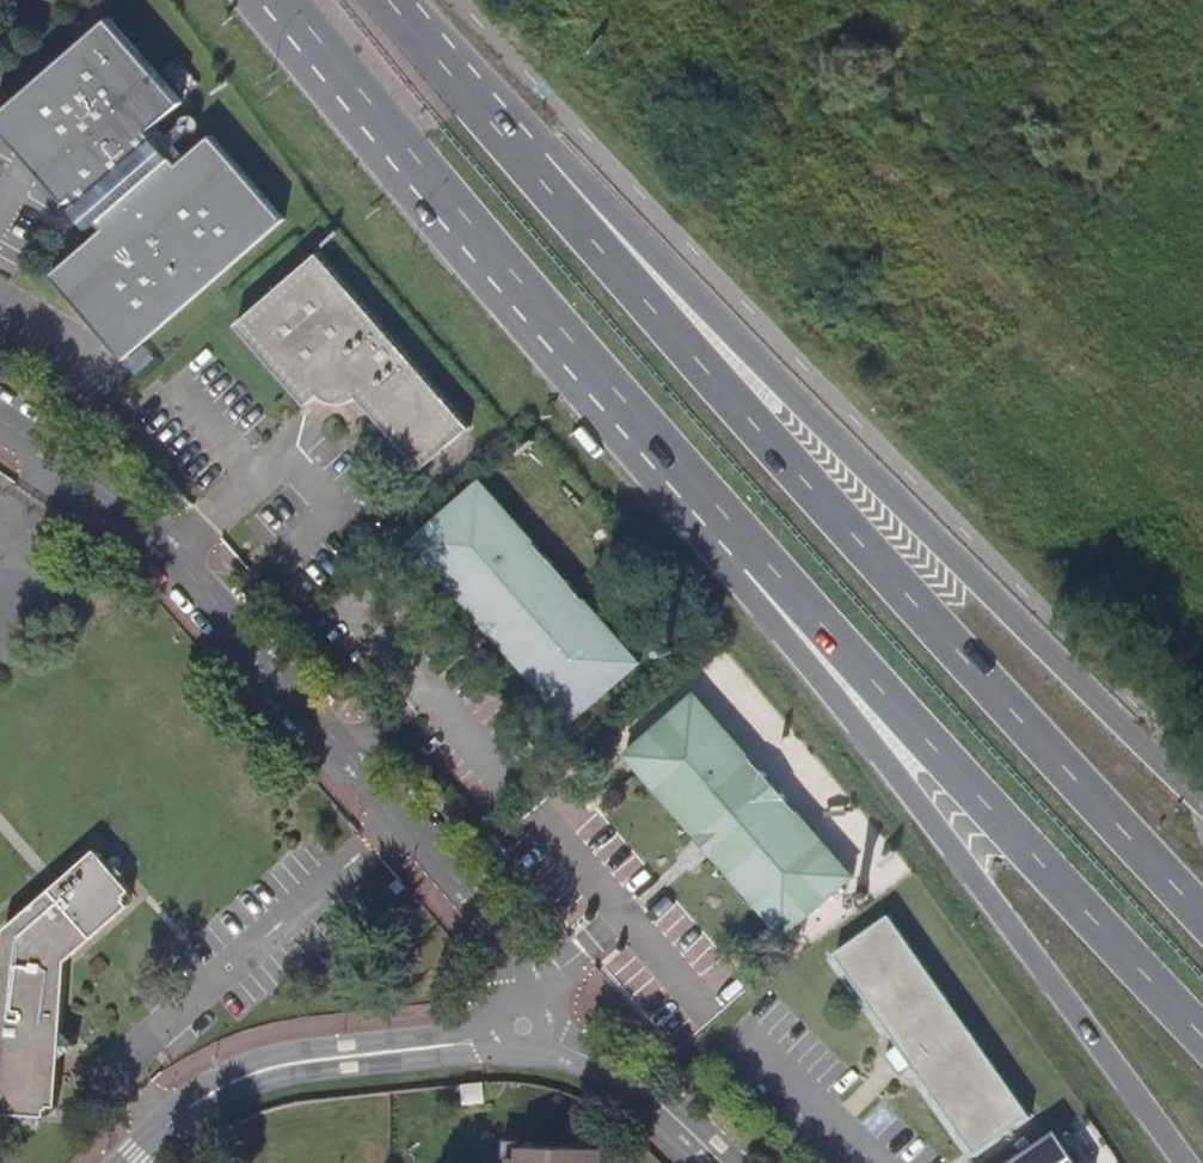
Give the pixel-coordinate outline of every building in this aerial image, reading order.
[(122,360),(285,220),(211,134),(178,164),(151,132),(184,103),(109,19),(0,113),(0,124),(66,203),(74,197),(78,203),(61,218),(77,238),(95,223),(101,232),(51,274),(122,360)] [(320,255),(238,326),(307,406),(320,396),(332,403),(355,404),(361,400),(423,470),(472,429),(320,255)] [(482,482),(413,542),(481,620),(486,617),(507,640),(503,644),(573,725),(641,664),(482,482)] [(282,610),(291,619),(300,611),(292,602),(282,610)] [(697,695),(627,755),(696,834),(702,831),(721,855),(718,857),(786,938),(855,878),(697,695)] [(0,1013),(0,1112),(1,1113),(48,1117),(58,1110),(61,1060),(77,1046),(64,1028),(69,960),(140,899),(97,850),(6,930),(0,1013)] [(408,887),(400,878),(391,886),(400,895),(408,887)] [(892,920),(837,959),(901,1049),(888,1058),(902,1077),(915,1069),(979,1158),(1033,1118),(892,920)] [(486,1103),(483,1083),(462,1086),(465,1106),(486,1103)] [(1011,1162),(1081,1162),(1062,1132),(1011,1162)] [(503,1158),(508,1157),(518,1157),(518,1147),(519,1140),(504,1140),(503,1158)] [(606,1149),(518,1147),(518,1157),(508,1157),(508,1162),(606,1162),(606,1149)]
